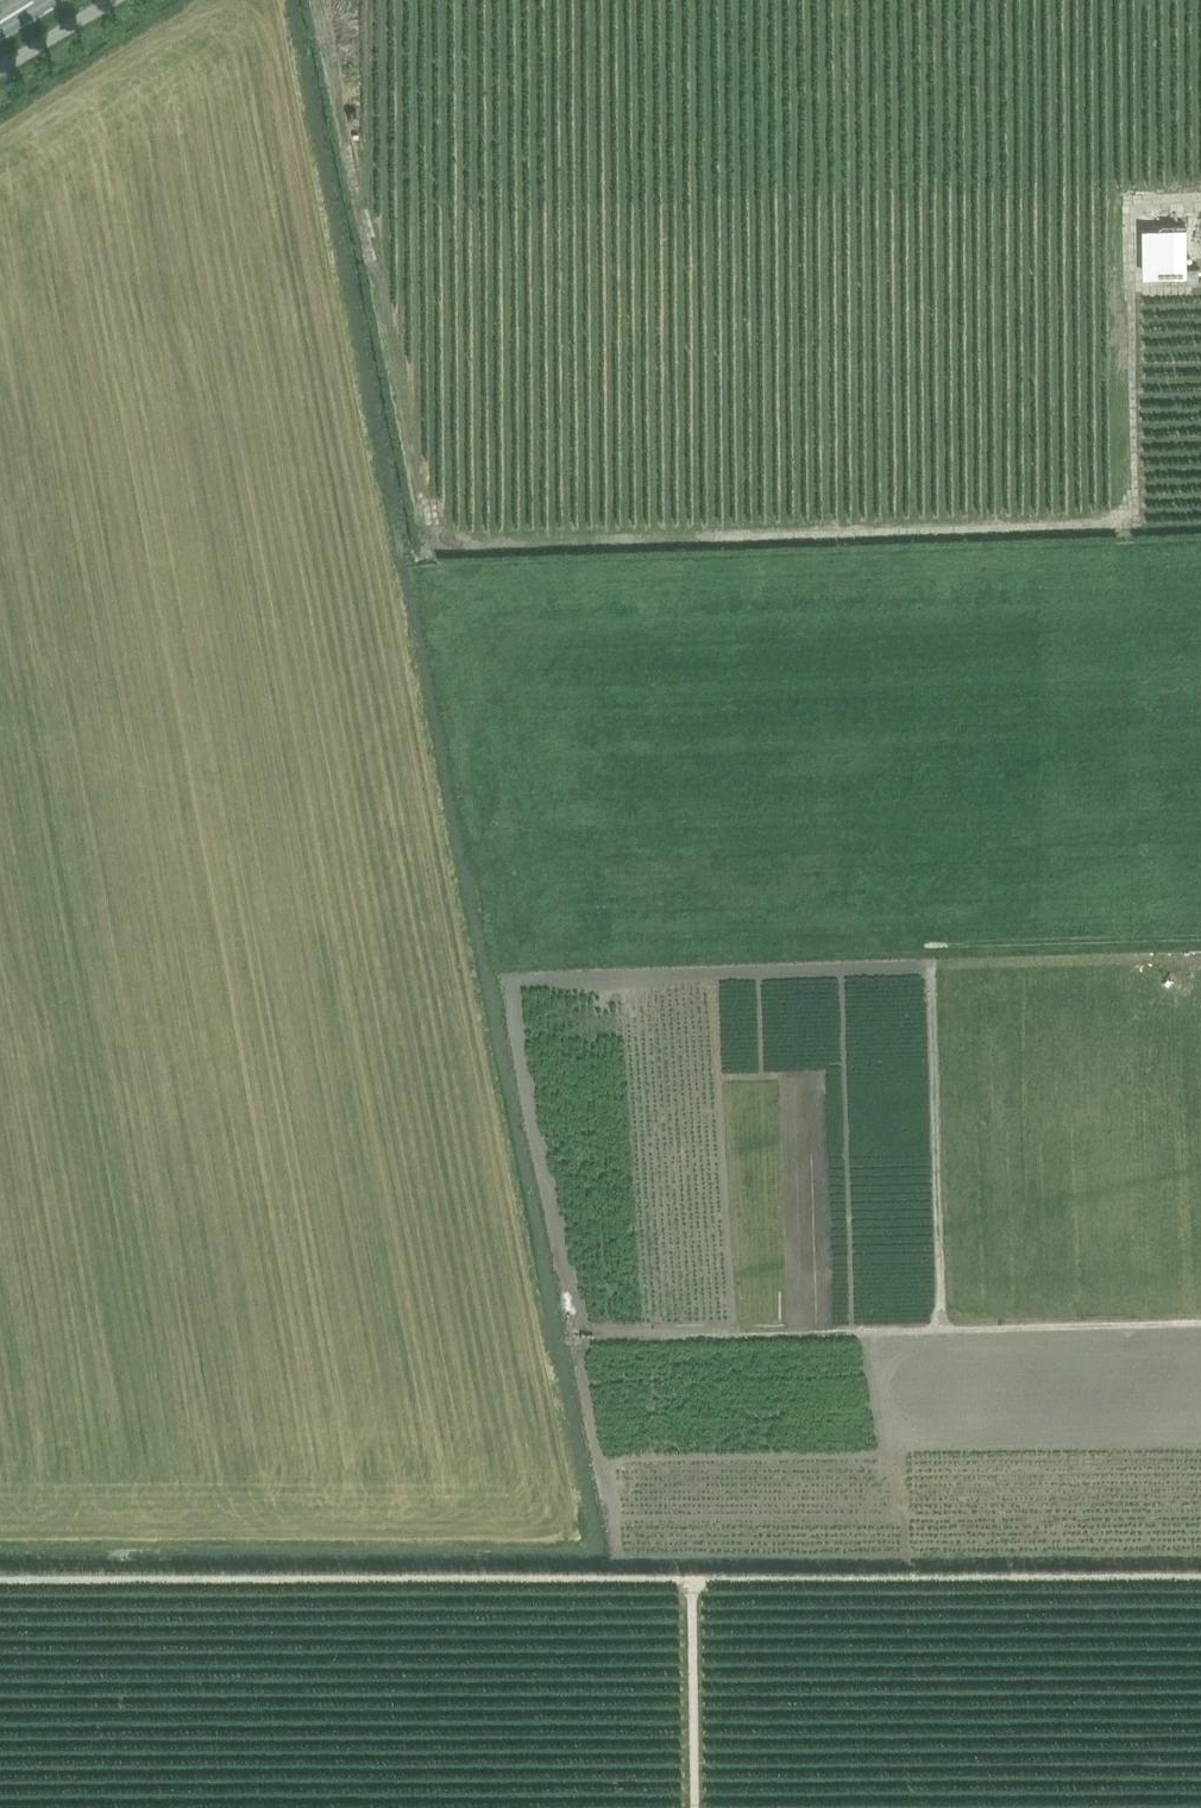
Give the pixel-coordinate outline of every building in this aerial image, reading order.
[(1170,271),(1171,227),(1153,227),(1152,271),(1170,271)]
